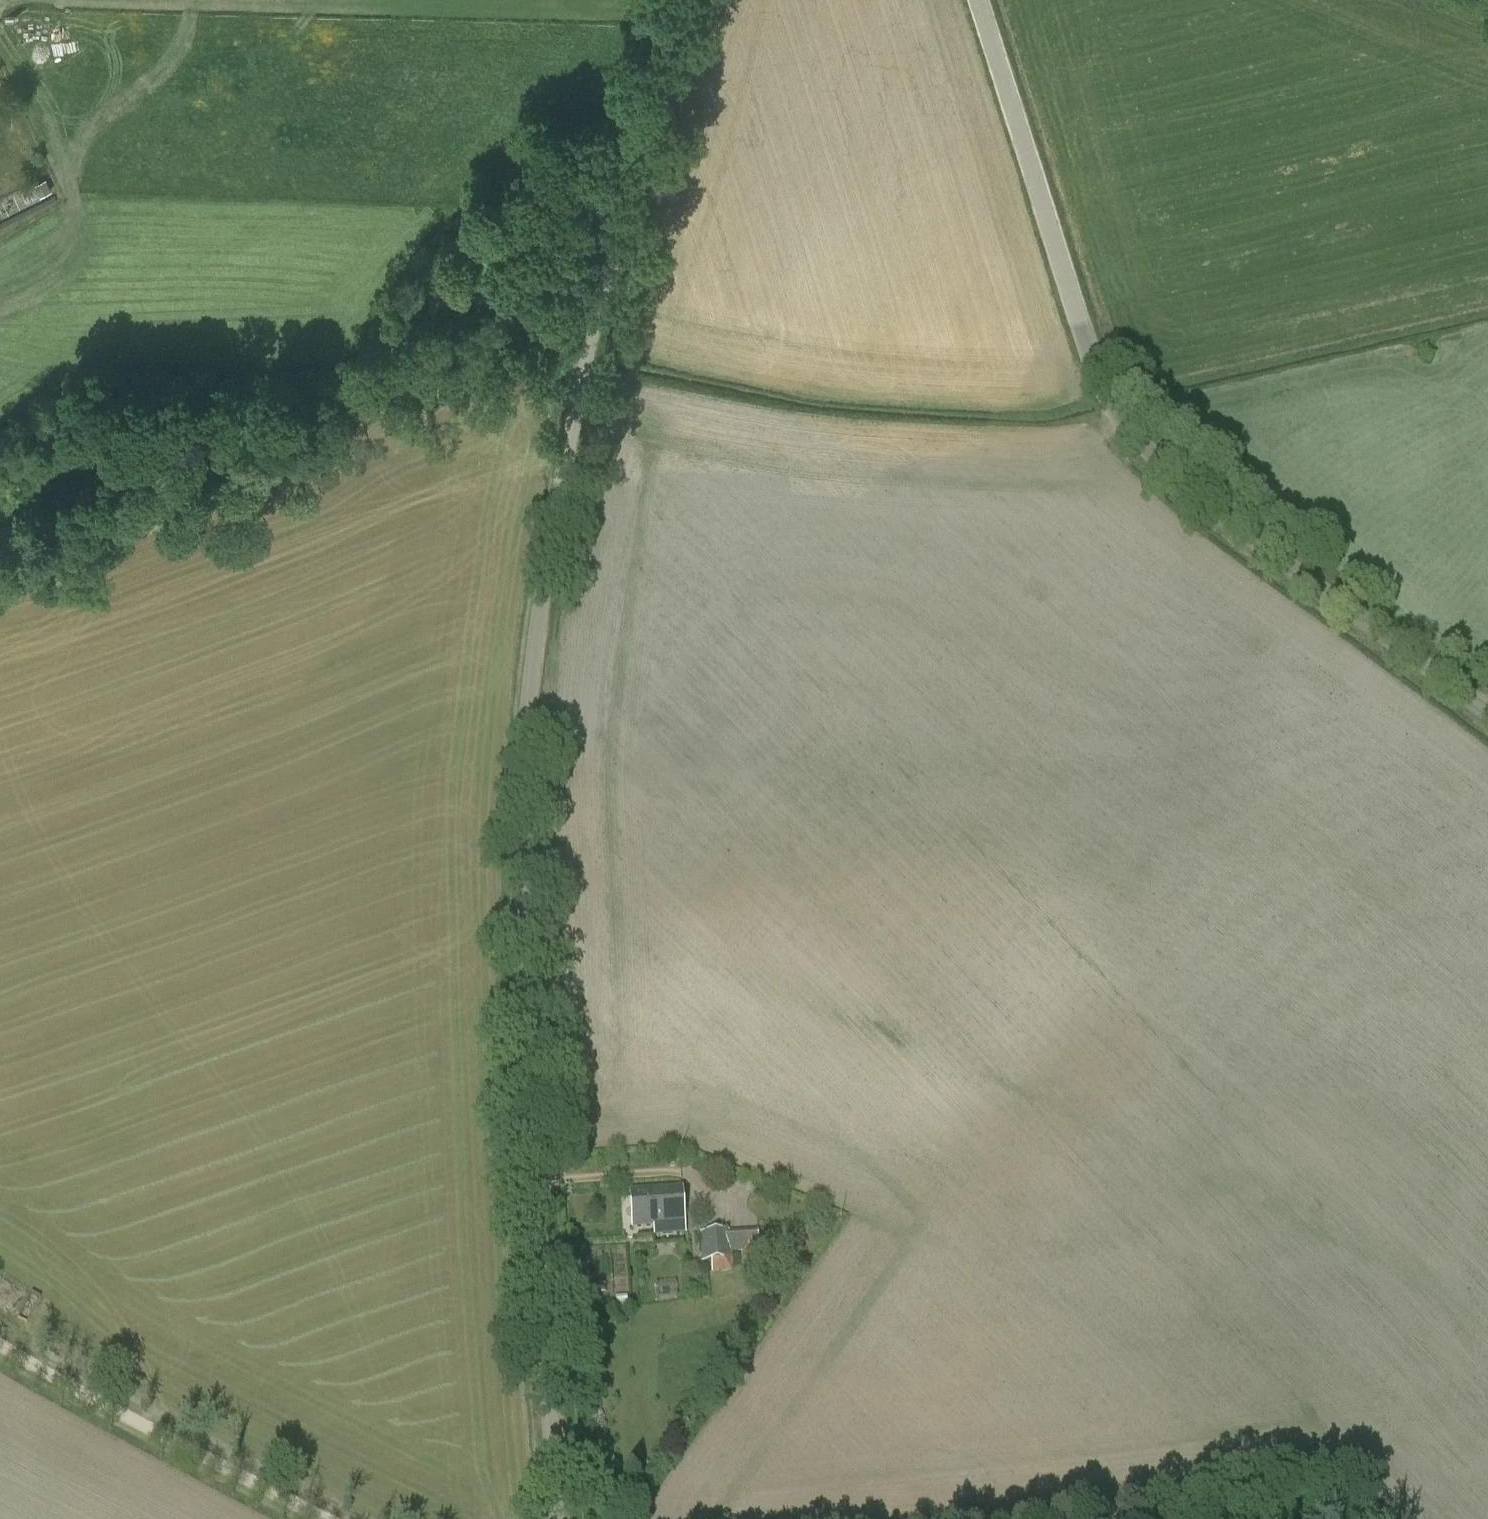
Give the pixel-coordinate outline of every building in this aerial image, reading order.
[(654,1227),(655,1236),(685,1234),(682,1189),(630,1192),(633,1229),(654,1227)] [(742,1254),(742,1265),(758,1264),(757,1230),(700,1233),(702,1262),(711,1261),(712,1273),(732,1272),(731,1254),(742,1254)]
